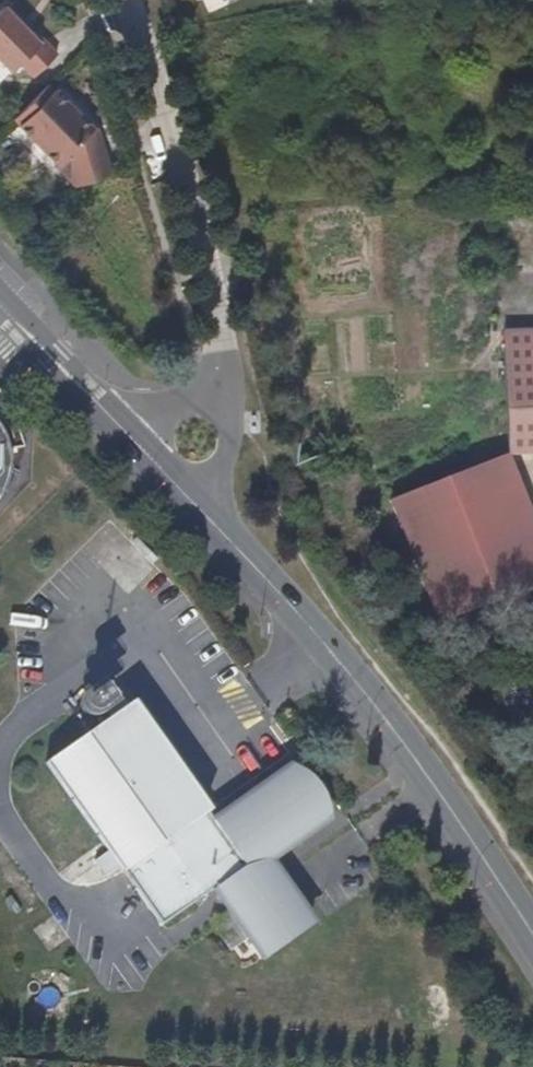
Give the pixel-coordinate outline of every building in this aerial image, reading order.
[(5,7),(0,12),(0,52),(14,67),(21,61),(33,74),(55,52),(42,38),(38,42),(5,7)] [(108,176),(95,126),(90,128),(52,88),(15,124),(54,163),(51,165),(64,178),(59,184),(63,189),(108,176)] [(512,458),(532,458),(532,337),(508,337),(512,458)] [(435,623),(532,586),(532,531),(507,462),(391,506),(435,623)] [(130,705),(48,765),(163,928),(218,888),(266,955),(314,921),(271,860),(331,818),(295,767),(215,824),(130,705)]
